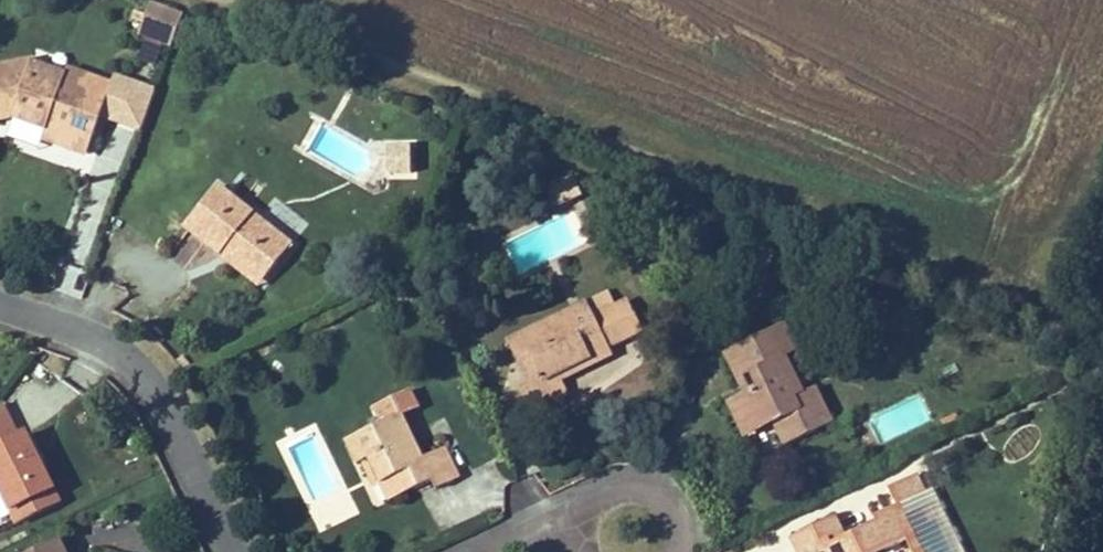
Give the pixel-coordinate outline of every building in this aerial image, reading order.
[(183,17),(151,5),(140,33),(173,45),(183,17)] [(67,70),(65,77),(32,65),(33,62),(0,69),(0,118),(13,116),(30,122),(37,124),(38,121),(48,125),(44,138),(89,154),(112,86),(67,70)] [(48,125),(38,121),(37,124),(30,122),(27,132),(44,138),(48,125)] [(412,142),(385,142),(384,169),(411,170),(412,142)] [(583,196),(574,178),(554,188),(563,206),(583,196)] [(293,245),(219,187),(186,228),(221,256),(228,247),(267,278),(293,245)] [(563,206),(554,188),(546,192),(554,210),(563,206)] [(69,259),(86,264),(98,219),(80,215),(69,259)] [(267,278),(228,247),(221,256),(260,286),(267,278)] [(614,308),(607,293),(587,303),(559,317),(573,321),(592,312),(595,317),(614,308)] [(643,331),(628,301),(614,308),(629,338),(643,331)] [(614,308),(595,317),(592,312),(573,321),(559,317),(521,336),(515,353),(531,358),(542,380),(531,386),(521,390),(532,413),(569,395),(562,380),(559,374),(578,364),(581,370),(613,354),(609,348),(629,338),(614,308)] [(798,353),(785,325),(737,348),(757,388),(752,390),(740,396),(754,424),(765,419),(776,425),(782,421),(793,443),(833,424),(815,388),(794,398),(777,363),(798,353)] [(757,388),(737,348),(732,351),(752,390),(757,388)] [(542,380),(531,358),(515,353),(531,386),(542,380)] [(559,374),(562,380),(581,370),(578,364),(559,374)] [(411,433),(403,416),(420,408),(411,390),(374,408),(382,424),(347,441),(358,464),(363,461),(369,459),(381,484),(388,481),(396,498),(432,481),(436,490),(454,481),(440,451),(423,459),(417,445),(412,448),(406,435),(411,433)] [(66,499),(32,423),(20,428),(12,410),(0,415),(0,485),(16,521),(66,499)] [(948,432),(963,425),(958,414),(943,422),(948,432)] [(793,443),(782,421),(776,425),(786,446),(793,443)] [(461,478),(447,448),(440,451),(454,481),(461,478)] [(381,484),(369,459),(363,461),(375,487),(381,484)] [(925,493),(917,475),(889,489),(897,507),(910,500),(925,493)] [(396,498),(388,481),(381,484),(389,501),(396,498)] [(933,489),(925,493),(910,500),(897,507),(893,509),(909,539),(915,551),(964,551),(933,489)] [(909,539),(893,509),(874,518),(877,523),(845,538),(833,545),(830,540),(805,551),(883,551),(909,539)] [(835,519),(793,540),(799,551),(805,551),(830,540),(833,545),(845,538),(835,519)] [(61,541),(37,551),(67,551),(61,541)]
